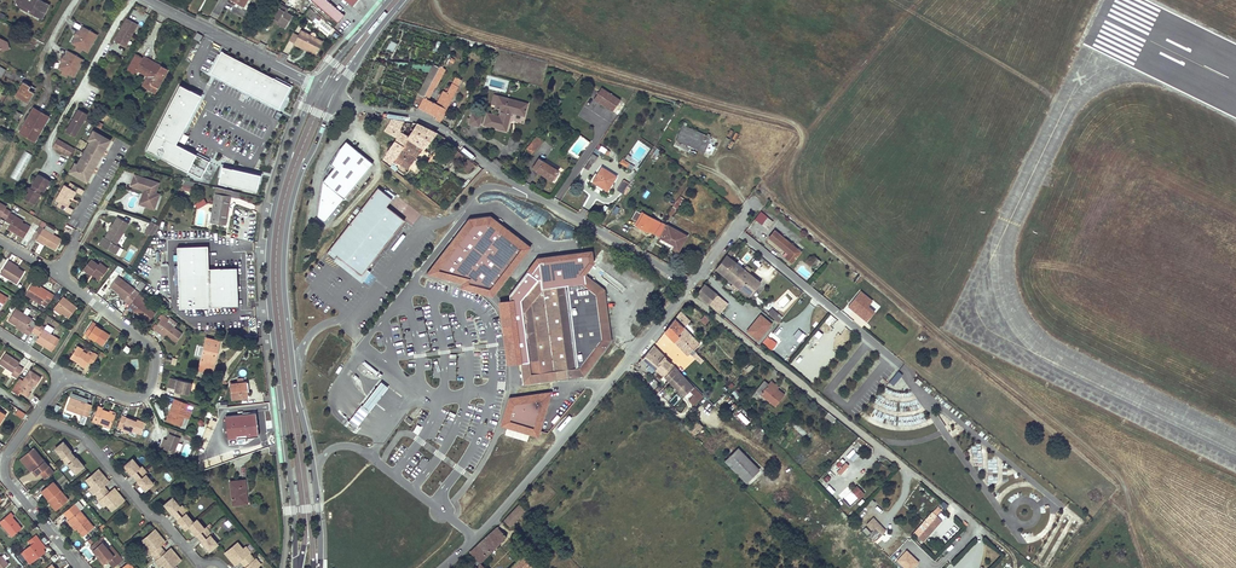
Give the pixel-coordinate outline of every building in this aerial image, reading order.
[(14,4),(42,18),(48,5),(38,0),(16,0),(14,4)] [(247,8),(250,10),(256,0),(252,0),(247,8)] [(294,8),(297,3),(293,0),(282,0),(282,1),(294,8)] [(337,23),(344,15),(327,0),(311,0),(337,23)] [(285,8),(280,5),(272,18),(281,23),(279,25),(285,28),(293,16),(284,11),(285,8)] [(317,16),(308,10),(305,15),(313,21),(316,17),(322,22),(324,20),(317,15),(317,16)] [(126,18),(113,41),(124,47),(137,24),(126,18)] [(78,34),(73,43),(76,45),(82,49),(87,52),(95,38),(91,36),(93,32),(83,26),(81,30),(79,29),(77,34),(78,34)] [(251,30),(243,26),(241,30),(248,34),(251,30)] [(322,41),(300,31),(298,36),(294,44),(305,49),(306,47),(317,52),(322,41)] [(291,32),(287,40),(294,44),(298,36),(291,32)] [(197,33),(193,38),(199,41),(202,36),(197,33)] [(0,38),(0,49),(2,50),(8,48),(7,42),(0,38)] [(391,39),(386,49),(393,52),(398,43),(391,39)] [(440,53),(442,49),(447,51),(449,44),(438,39),(434,50),(440,53)] [(64,59),(59,68),(62,70),(68,74),(73,76),(81,63),(77,60),(79,57),(69,51),(67,55),(65,54),(63,59),(64,59)] [(236,59),(222,51),(211,72),(226,80),(258,97),(279,108),(290,86),(269,76),(236,59)] [(142,58),(136,54),(126,70),(133,74),(136,69),(151,78),(146,86),(155,91),(168,70),(160,66),(159,68),(146,61),(147,59),(143,57),(142,58)] [(451,65),(456,56),(453,55),(448,64),(451,65)] [(413,69),(428,71),(429,65),(414,62),(413,69)] [(378,85),(385,66),(380,64),(373,83),(378,85)] [(444,65),(441,64),(417,107),(435,117),(434,118),(439,122),(459,86),(452,83),(447,93),(443,91),(436,103),(429,99),(446,69),(442,67),(444,65)] [(35,89),(23,82),(15,96),(22,101),(21,104),(25,106),(35,89)] [(201,95),(180,84),(174,97),(146,149),(200,178),(209,161),(175,144),(194,108),(201,95)] [(620,100),(601,87),(594,99),(613,111),(620,100)] [(524,115),(527,104),(498,96),(495,108),(501,109),(499,116),(487,113),(484,125),(506,131),(511,112),(524,115)] [(33,108),(19,132),(35,141),(48,117),(33,108)] [(87,113),(78,109),(66,131),(74,135),(87,113)] [(21,114),(14,110),(10,117),(15,119),(11,126),(12,127),(21,114)] [(388,112),(387,116),(407,121),(408,117),(388,112)] [(21,114),(12,127),(15,128),(19,121),(17,121),(22,114),(21,114)] [(481,117),(471,114),(469,124),(478,127),(481,117)] [(400,132),(404,121),(392,119),(385,130),(397,136),(400,132)] [(684,121),(676,139),(690,145),(697,148),(705,152),(712,136),(685,125),(686,122),(684,121)] [(407,168),(435,132),(417,124),(409,137),(408,136),(405,141),(397,136),(392,145),(387,152),(382,158),(391,165),(394,160),(407,168)] [(95,136),(97,132),(93,130),(88,139),(90,141),(93,135),(95,136)] [(76,170),(74,174),(87,182),(92,172),(88,170),(91,163),(96,166),(102,155),(97,153),(101,146),(105,149),(110,140),(97,132),(95,136),(93,135),(90,141),(86,148),(88,151),(86,153),(84,156),(81,157),(77,164),(74,169),(76,170)] [(408,136),(400,132),(397,136),(405,141),(408,136)] [(545,137),(540,133),(525,149),(531,155),(544,140),(543,139),(545,137)] [(53,146),(70,156),(75,148),(57,138),(53,146)] [(373,163),(345,143),(340,150),(332,166),(335,168),(324,183),(322,216),(329,222),(373,163)] [(596,148),(606,155),(609,151),(601,145),(601,146),(599,145),(596,148)] [(694,156),(697,148),(690,145),(687,153),(694,156)] [(102,155),(105,149),(101,146),(97,153),(102,155)] [(656,159),(660,149),(654,147),(650,156),(656,159)] [(19,181),(31,154),(23,150),(11,177),(19,181)] [(461,167),(469,172),(475,164),(467,158),(461,167)] [(558,171),(539,159),(534,165),(542,170),(540,173),(552,180),(558,171)] [(594,162),(588,159),(582,167),(589,171),(594,162)] [(92,172),(96,166),(91,163),(88,170),(92,172)] [(235,169),(222,166),(218,183),(231,186),(244,188),(256,191),(260,175),(247,172),(235,169)] [(616,176),(602,167),(593,182),(607,190),(616,176)] [(32,184),(40,189),(43,190),(49,180),(37,173),(31,184),(32,184)] [(160,183),(136,174),(132,185),(145,190),(144,193),(146,194),(145,197),(143,196),(140,204),(146,206),(148,202),(155,204),(156,200),(158,200),(161,194),(157,192),(160,183)] [(191,192),(194,182),(184,179),(181,189),(191,192)] [(628,183),(623,180),(616,190),(622,193),(628,183)] [(65,185),(57,200),(61,202),(65,204),(62,208),(72,214),(75,209),(70,206),(72,201),(70,200),(72,196),(75,197),(78,192),(83,194),(85,190),(75,185),(73,189),(69,187),(65,185)] [(31,187),(29,186),(23,197),(34,203),(40,193),(39,192),(31,187)] [(217,187),(211,221),(225,224),(229,197),(230,190),(217,187)] [(378,187),(327,252),(329,254),(328,255),(353,274),(362,281),(371,270),(367,267),(404,220),(386,206),(392,198),(389,196),(378,187)] [(155,209),(158,200),(156,200),(155,204),(148,202),(146,206),(155,209)] [(205,204),(203,200),(194,204),(197,208),(205,204)] [(671,215),(680,202),(677,200),(668,213),(671,215)] [(0,203),(0,216),(6,219),(10,212),(11,212),(6,209),(7,207),(0,203)] [(687,236),(642,211),(636,222),(643,227),(642,229),(647,232),(648,231),(674,245),(672,248),(678,251),(687,236)] [(773,221),(760,211),(754,219),(762,224),(765,220),(770,225),(773,221)] [(8,229),(24,238),(30,228),(22,223),(23,221),(11,213),(7,221),(11,224),(8,229)] [(468,220),(429,272),(495,292),(531,247),(491,215),(468,220)] [(112,228),(106,237),(104,236),(99,243),(116,253),(120,245),(118,244),(130,223),(119,216),(114,224),(112,228)] [(155,231),(159,225),(153,221),(149,227),(155,231)] [(62,239),(39,226),(33,237),(55,250),(62,239)] [(800,251),(774,230),(769,237),(789,253),(785,258),(791,262),(800,251)] [(91,253),(93,249),(86,245),(85,244),(83,248),(91,253)] [(178,246),(179,308),(238,306),(237,268),(209,269),(208,246),(178,246)] [(761,282),(726,254),(715,268),(733,283),(738,287),(749,296),(761,282)] [(815,268),(821,261),(812,254),(807,261),(815,268)] [(93,272),(100,278),(107,269),(99,263),(98,264),(90,259),(84,267),(91,273),(93,272)] [(9,260),(0,273),(17,284),(24,272),(18,268),(13,265),(14,264),(9,260)] [(136,268),(134,272),(151,280),(153,276),(136,268)] [(538,280),(521,298),(522,306),(512,309),(522,384),(575,377),(587,376),(613,343),(607,292),(585,274),(538,280)] [(139,293),(118,276),(109,287),(119,294),(126,299),(124,301),(129,305),(138,294),(139,293)] [(153,295),(158,289),(149,283),(144,289),(153,295)] [(32,284),(25,295),(40,304),(44,299),(49,303),(54,295),(49,292),(47,293),(39,288),(32,284)] [(695,294),(708,304),(716,294),(703,284),(695,294)] [(847,305),(865,322),(875,311),(868,305),(873,301),(861,290),(847,305)] [(129,305),(127,308),(132,312),(134,310),(148,321),(155,312),(144,304),(147,301),(138,294),(129,305)] [(725,302),(716,294),(708,304),(716,311),(725,302)] [(77,308),(63,297),(53,309),(61,315),(63,313),(69,318),(77,308)] [(522,306),(521,298),(512,309),(522,306)] [(32,319),(15,309),(8,320),(17,326),(24,330),(23,332),(29,335),(31,331),(33,328),(28,325),(32,319)] [(690,322),(681,312),(674,320),(683,329),(677,334),(693,350),(699,344),(683,327),(690,322)] [(758,341),(772,323),(760,313),(745,331),(758,341)] [(164,315),(160,320),(154,328),(159,332),(160,330),(167,336),(176,343),(183,334),(174,327),(167,322),(169,319),(164,315)] [(709,319),(705,316),(701,321),(705,324),(709,319)] [(169,319),(167,322),(174,327),(177,324),(170,318),(169,319)] [(683,329),(674,320),(669,325),(677,334),(683,329)] [(92,322),(85,333),(102,345),(109,335),(95,326),(96,324),(92,322)] [(44,328),(36,323),(33,328),(31,331),(39,336),(36,341),(52,350),(59,339),(50,334),(53,328),(46,324),(44,328)] [(393,324),(390,325),(398,357),(415,353),(412,338),(401,341),(400,335),(396,336),(393,324)] [(696,353),(693,350),(677,334),(669,325),(664,331),(688,355),(689,353),(695,359),(698,355),(696,353)] [(771,350),(777,344),(768,335),(762,341),(771,350)] [(206,339),(200,364),(213,368),(219,341),(206,339)] [(84,350),(77,345),(70,355),(81,362),(80,364),(79,365),(85,368),(89,362),(92,364),(98,356),(95,353),(92,357),(84,351),(84,350)] [(688,391),(694,397),(689,402),(695,407),(704,398),(653,345),(647,352),(643,357),(682,397),(688,391)] [(5,353),(0,361),(0,364),(13,372),(12,375),(17,378),(23,369),(18,365),(20,363),(5,353)] [(81,362),(70,355),(69,357),(80,364),(81,362)] [(36,387),(41,378),(30,370),(19,385),(22,388),(20,391),(28,397),(30,393),(29,392),(33,385),(36,387)] [(893,385),(902,374),(898,371),(889,382),(893,385)] [(190,382),(170,378),(168,387),(175,389),(175,391),(189,394),(190,389),(191,383),(190,382)] [(383,393),(388,387),(381,381),(377,387),(362,405),(369,411),(383,393)] [(761,394),(775,406),(783,396),(776,390),(779,387),(771,381),(768,384),(765,381),(752,396),(756,400),(761,394)] [(230,384),(232,399),(245,398),(244,382),(230,384)] [(509,397),(500,425),(538,437),(552,391),(509,397)] [(91,405),(70,397),(66,409),(86,417),(91,405)] [(164,419),(179,425),(187,404),(173,398),(171,402),(174,403),(171,412),(168,411),(164,419)] [(704,416),(714,406),(710,402),(700,411),(704,416)] [(362,405),(361,405),(349,420),(357,426),(369,411),(362,405)] [(97,406),(92,420),(110,427),(115,415),(109,412),(101,410),(102,407),(97,406)] [(15,415),(23,418),(26,413),(17,409),(15,415)] [(226,416),(228,439),(258,436),(256,413),(242,414),(242,411),(238,412),(238,415),(226,416)] [(746,425),(750,421),(740,411),(736,415),(746,425)] [(828,413),(825,417),(832,421),(835,418),(828,413)] [(131,420),(121,416),(116,427),(121,428),(128,431),(129,429),(141,433),(145,423),(136,419),(135,421),(131,420)] [(690,433),(699,423),(696,419),(688,426),(687,425),(684,427),(690,433)] [(796,422),(792,426),(803,436),(806,433),(796,422)] [(181,433),(169,427),(167,432),(168,433),(165,439),(162,447),(172,452),(179,437),(179,438),(181,433)] [(64,442),(55,449),(63,458),(61,459),(67,466),(69,465),(76,473),(84,467),(78,459),(77,460),(69,450),(70,449),(64,442)] [(49,467),(33,448),(23,457),(34,469),(33,470),(37,476),(40,473),(49,467)] [(759,470),(739,448),(725,461),(746,483),(759,470)] [(34,469),(23,457),(20,459),(31,472),(33,470),(34,469)] [(840,471),(847,463),(841,458),(834,466),(840,471)] [(144,490),(153,484),(145,475),(147,473),(141,466),(139,468),(132,459),(124,466),(130,473),(131,472),(139,482),(138,483),(144,490)] [(54,473),(49,467),(40,473),(45,480),(54,473)] [(99,470),(86,480),(92,487),(89,489),(93,495),(95,494),(100,500),(99,501),(103,507),(106,505),(111,511),(124,501),(117,492),(112,496),(110,494),(104,486),(102,484),(108,480),(99,470)] [(831,491),(837,485),(831,478),(825,484),(831,491)] [(230,481),(232,505),(247,504),(246,496),(245,496),(243,480),(230,481)] [(68,500),(53,482),(41,491),(49,500),(50,499),(58,509),(68,500)] [(849,507),(863,493),(856,486),(851,491),(842,499),(849,507)] [(842,499),(851,491),(847,487),(838,495),(842,499)] [(210,550),(218,544),(212,536),(214,535),(206,524),(204,526),(198,519),(194,521),(188,514),(190,512),(182,502),(180,504),(174,496),(166,503),(172,511),(172,510),(181,520),(180,521),(186,528),(189,525),(196,533),(196,532),(204,542),(204,543),(210,550)] [(47,501),(55,511),(58,509),(50,499),(49,500),(47,501)] [(945,510),(948,505),(942,500),(939,505),(945,510)] [(525,510),(519,504),(504,521),(510,526),(525,510)] [(937,514),(941,509),(937,506),(933,511),(937,514)] [(94,527),(80,511),(69,519),(77,529),(83,536),(94,527)] [(0,521),(0,522),(12,537),(22,528),(12,517),(14,516),(11,512),(0,521)] [(922,542),(941,521),(932,512),(913,533),(922,542)] [(884,532),(871,518),(866,524),(872,530),(869,533),(870,534),(868,536),(872,539),(874,537),(876,540),(884,532)] [(77,529),(69,519),(67,521),(75,531),(77,529)] [(147,520),(140,527),(144,531),(151,524),(147,520)] [(506,536),(497,527),(470,552),(476,560),(476,564),(477,565),(474,567),(485,567),(480,563),(506,536)] [(143,541),(148,547),(146,550),(150,555),(151,554),(157,561),(156,562),(160,567),(163,565),(165,567),(172,567),(181,561),(174,552),(168,556),(167,555),(160,546),(159,545),(164,540),(156,530),(143,541)] [(25,559),(30,565),(46,552),(43,549),(36,540),(38,538),(36,535),(29,541),(32,544),(23,551),(28,556),(25,559)] [(36,540),(43,549),(46,548),(38,538),(36,540)] [(99,539),(90,547),(97,555),(99,554),(106,563),(108,561),(113,567),(116,565),(123,560),(111,546),(108,549),(101,541),(99,539)] [(258,566),(261,564),(256,558),(255,559),(250,553),(251,552),(246,546),(243,549),(238,542),(225,553),(233,561),(238,557),(239,559),(246,567),(247,567),(260,567),(258,566)] [(895,563),(900,567),(914,567),(918,563),(906,551),(895,563)] [(55,554),(50,558),(53,562),(58,558),(55,554)] [(96,556),(103,565),(106,563),(99,554),(97,555),(96,556)] [(123,560),(116,565),(118,567),(123,563),(122,562),(131,555),(130,554),(123,560)] [(534,564),(524,554),(510,567),(530,567),(534,564)] [(9,565),(2,555),(0,557),(0,567),(5,567),(9,565)]
